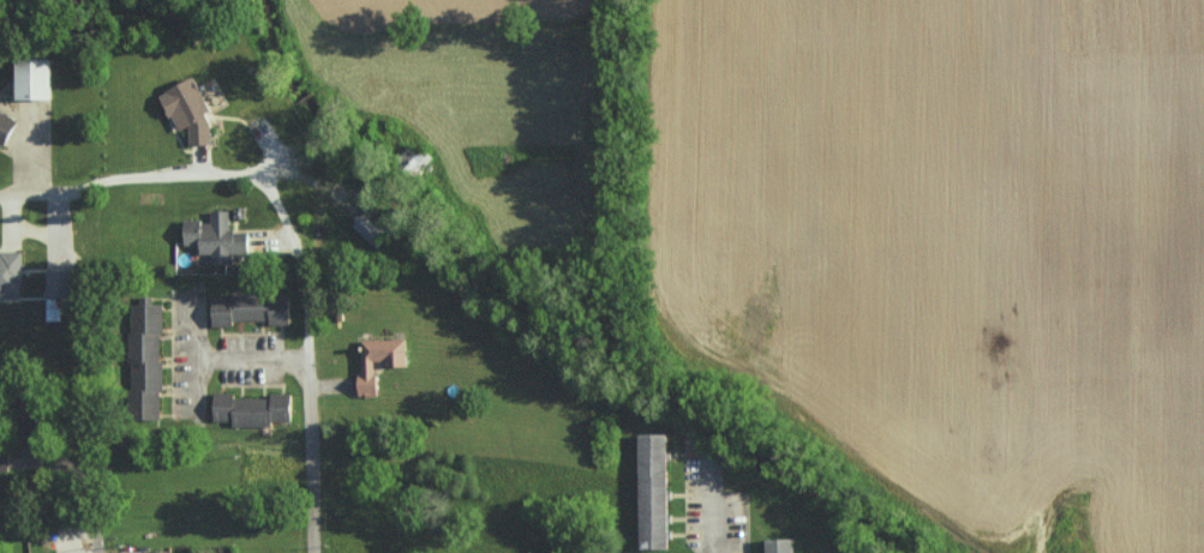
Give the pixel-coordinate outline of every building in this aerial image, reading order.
[(54,58),(18,59),(18,99),(54,99),(54,58)] [(196,147),(217,137),(207,115),(214,112),(197,77),(161,94),(179,132),(187,128),(196,147)] [(7,146),(19,120),(0,112),(0,143),(7,146)] [(231,211),(211,210),(211,221),(184,220),(184,245),(199,245),(199,254),(212,254),(212,264),(250,264),(250,231),(231,231),(231,211)] [(390,232),(367,211),(354,226),(377,247),(390,232)] [(24,296),(23,251),(0,252),(0,296),(24,296)] [(71,270),(48,271),(49,296),(72,295),(71,270)] [(212,327),(236,326),(236,321),(270,320),(270,325),(292,325),(291,293),(230,294),(230,298),(212,298),(212,327)] [(163,304),(134,304),(133,420),(162,420),(163,304)] [(362,340),(363,376),(358,376),(359,396),(378,396),(377,361),(385,361),(386,367),(408,366),(407,338),(362,340)] [(293,396),(236,396),(236,392),(214,392),(214,424),(293,424),(293,396)] [(643,435),(645,549),(675,549),(673,435),(643,435)] [(9,445),(0,445),(0,471),(8,471),(9,445)] [(768,552),(800,552),(799,540),(768,540),(768,552)]
